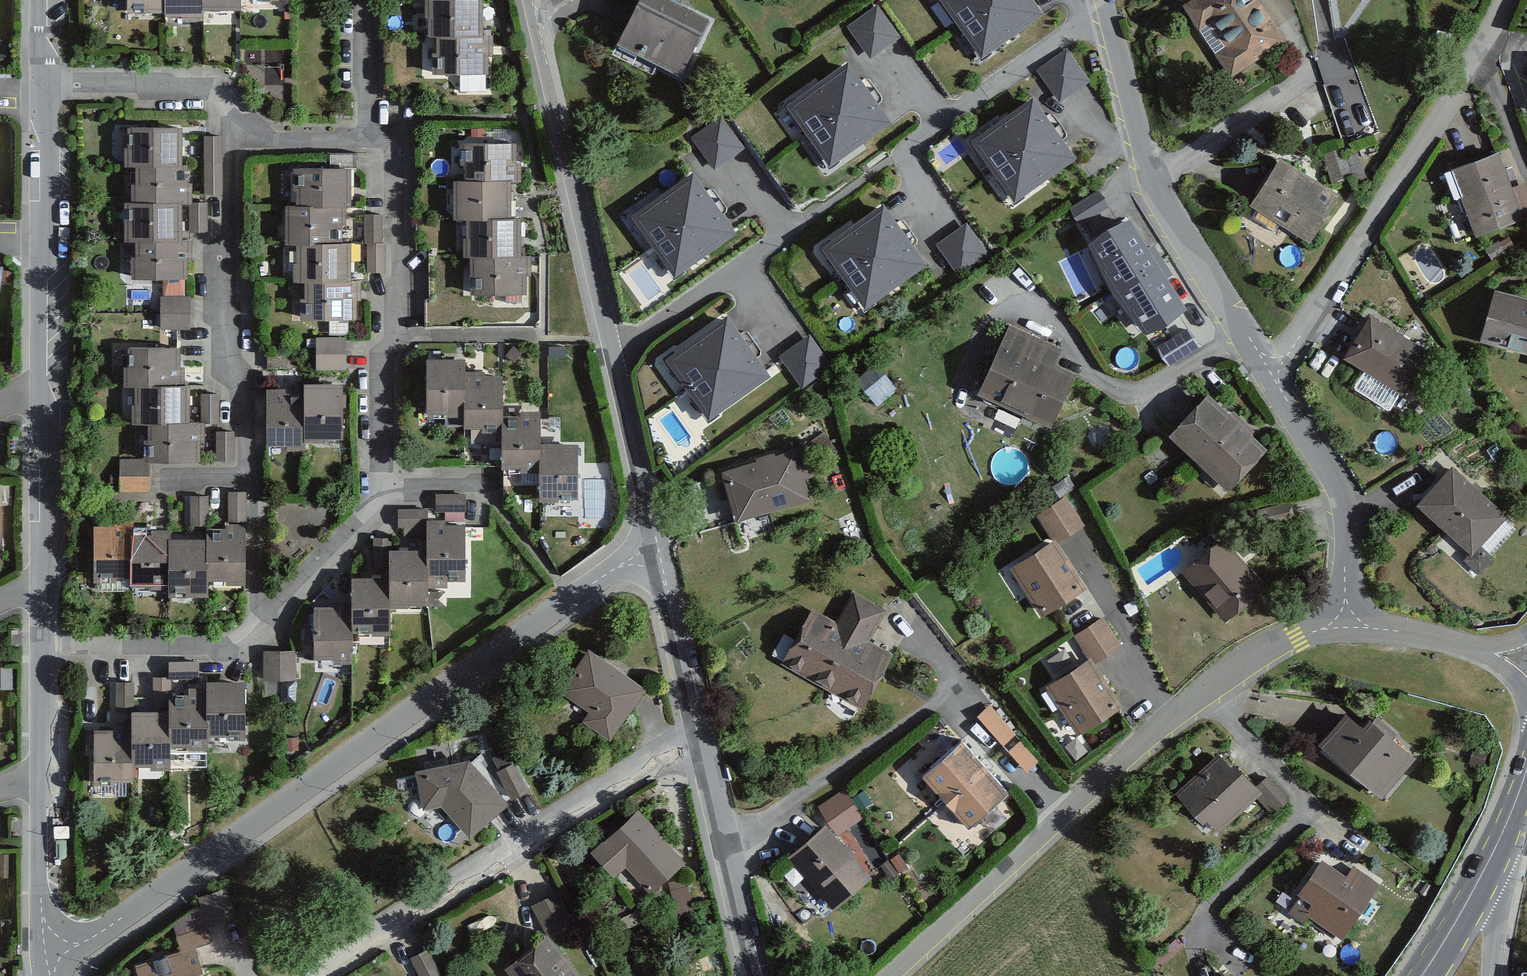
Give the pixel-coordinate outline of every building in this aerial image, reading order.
[(125,9),(236,10),(236,0),(125,0),(125,9)] [(419,4),(428,4),(428,28),(440,28),(440,68),(486,68),(486,50),(492,50),(492,35),(481,35),(481,7),(476,7),(476,0),(419,0),(419,4)] [(626,36),(680,65),(701,26),(652,0),(645,0),(626,36)] [(981,54),(1042,9),(1036,0),(942,0),(981,54)] [(1184,10),(1198,30),(1211,21),(1227,45),(1219,50),(1232,70),(1278,40),(1251,0),(1199,0),(1184,10)] [(848,22),(867,57),(900,38),(881,4),(848,22)] [(1067,46),(1037,68),(1060,101),(1091,79),(1067,46)] [(850,58),(788,102),(832,164),(895,121),(850,58)] [(1033,91),(968,133),(1009,196),(1074,154),(1033,91)] [(711,166),(744,146),(724,113),(691,133),(711,166)] [(178,125),(128,125),(128,147),(125,147),(125,159),(134,158),(135,182),(131,182),(131,200),(125,200),(126,234),(132,234),(132,273),(184,272),(184,256),(188,256),(188,239),(176,239),(176,197),(184,197),(184,164),(178,165),(178,125)] [(221,136),(205,136),(206,191),(221,191),(221,136)] [(515,141),(463,140),(463,156),(467,156),(467,176),(456,176),(456,210),(468,210),(468,249),(473,249),(473,287),(524,287),(524,269),(529,269),(529,255),(519,255),(519,217),(507,217),(507,174),(515,174),(515,141)] [(1498,152),(1457,167),(1466,194),(1463,195),(1476,232),(1521,215),(1498,152)] [(1334,195),(1279,160),(1253,201),(1308,236),(1334,195)] [(690,163),(624,209),(671,276),(737,230),(690,163)] [(348,165),(297,165),(297,203),(288,203),(288,235),(296,235),(297,275),(307,275),(307,296),(302,296),(302,314),(351,314),(351,296),(343,296),(343,287),(359,287),(358,280),(348,280),(348,242),(342,242),(342,199),(348,199),(348,165)] [(205,202),(192,202),(191,228),(204,229),(205,202)] [(885,205),(820,247),(861,310),(926,268),(885,205)] [(382,214),(369,214),(370,269),(383,268),(382,214)] [(937,243),(961,273),(989,251),(965,221),(937,243)] [(1185,310),(1129,223),(1091,247),(1116,297),(1147,335),(1185,310)] [(1496,290),(1482,334),(1526,348),(1526,300),(1496,290)] [(187,298),(162,298),(162,325),(187,325),(187,298)] [(722,306),(655,354),(701,420),(769,372),(722,306)] [(1370,315),(1345,352),(1400,390),(1426,352),(1370,315)] [(1055,348),(1007,326),(978,388),(1046,419),(1069,371),(1048,362),(1055,348)] [(1190,330),(1161,344),(1168,360),(1198,346),(1190,330)] [(801,386),(832,368),(811,333),(781,351),(801,386)] [(344,336),(317,336),(317,365),(344,366),(344,336)] [(177,346),(132,346),(132,361),(126,361),(126,380),(133,380),(133,417),(150,417),(149,457),(195,457),(195,437),(199,437),(199,422),(186,422),(186,385),(181,385),(181,365),(177,365),(177,346)] [(464,358),(428,358),(428,406),(467,406),(467,420),(484,420),(484,415),(498,415),(498,422),(505,422),(504,458),(522,458),(522,463),(541,463),(541,492),(558,492),(558,486),(573,486),(573,494),(577,494),(577,444),(540,444),(540,410),(522,410),(522,417),(501,417),(501,376),(476,376),(476,371),(464,371),(464,358)] [(882,379),(868,391),(877,401),(891,390),(882,379)] [(287,390),(268,389),(267,437),(288,438),(287,443),(301,444),(301,435),(319,436),(319,431),(338,431),(340,383),(305,382),(305,395),(287,394),(287,390)] [(216,392),(203,392),(204,419),(216,419),(216,392)] [(1204,394),(1170,430),(1225,482),(1260,446),(1243,430),(1248,425),(1232,409),(1226,415),(1204,394)] [(233,431),(219,431),(219,457),(233,457),(233,431)] [(801,450),(723,471),(736,517),(805,498),(799,476),(807,474),(801,450)] [(147,460),(121,460),(121,488),(146,488),(147,460)] [(1452,467),(1420,499),(1470,548),(1502,515),(1452,467)] [(245,492),(231,491),(230,518),(245,519),(245,492)] [(466,495),(439,495),(439,507),(466,507),(466,495)] [(207,496),(191,496),(191,522),(207,522),(207,496)] [(1063,499),(1039,514),(1055,539),(1079,524),(1063,499)] [(1287,503),(1259,510),(1262,523),(1290,516),(1287,503)] [(426,509),(400,508),(400,520),(426,521),(426,509)] [(338,607),(317,607),(316,653),(336,653),(336,659),(349,659),(350,624),(372,624),(372,629),(387,629),(387,600),(407,601),(407,597),(425,597),(425,570),(444,570),(444,576),(465,577),(465,526),(444,525),(444,521),(430,521),(430,551),(391,550),(391,578),(353,577),(353,591),(338,591),(338,607)] [(128,522),(94,522),(94,577),(109,577),(109,571),(133,571),(133,578),(165,578),(165,583),(188,583),(188,591),(203,591),(203,573),(226,573),(226,578),(243,578),(243,524),(226,524),(226,528),(207,528),(207,538),(166,538),(166,529),(149,529),(149,535),(128,535),(128,522)] [(388,538),(375,539),(375,564),(388,564),(388,538)] [(1079,584),(1051,540),(1011,566),(1039,610),(1079,584)] [(1221,540),(1186,571),(1226,615),(1261,585),(1221,540)] [(210,579),(209,589),(242,590),(243,581),(210,579)] [(811,611),(782,661),(859,704),(887,654),(865,642),(883,610),(854,594),(836,626),(811,611)] [(1101,618),(1076,634),(1092,659),(1116,644),(1101,618)] [(295,651),(267,652),(267,677),(296,676),(295,651)] [(642,688),(589,651),(563,688),(594,710),(587,719),(610,735),(642,688)] [(1086,660),(1048,684),(1076,729),(1114,705),(1086,660)] [(197,662),(172,662),(172,676),(197,676),(197,662)] [(167,678),(155,677),(155,703),(167,703),(167,678)] [(243,681),(207,681),(207,689),(189,688),(189,694),(170,694),(170,713),(132,713),(132,723),(123,723),(123,738),(109,738),(109,730),(92,730),(91,778),(96,778),(96,770),(111,770),(111,776),(128,776),(128,760),(141,760),(141,765),(166,765),(166,738),(187,739),(187,744),(204,744),(204,730),(224,730),(224,723),(243,723),(243,681)] [(133,683),(119,682),(118,708),(132,709),(133,683)] [(991,703),(978,714),(1004,744),(1017,733),(991,703)] [(1346,714),(1323,740),(1381,791),(1412,756),(1369,718),(1361,727),(1346,714)] [(1022,738),(1010,749),(1028,769),(1040,758),(1022,738)] [(958,743),(925,772),(966,820),(1000,790),(958,743)] [(1228,767),(1216,755),(1178,792),(1203,818),(1208,814),(1219,825),(1257,789),(1232,763),(1228,767)] [(472,760),(417,770),(424,807),(443,803),(471,835),(509,802),(472,760)] [(514,763),(501,770),(514,796),(527,789),(514,763)] [(1285,798),(1267,779),(1255,791),(1273,809),(1285,798)] [(638,812),(596,850),(616,872),(627,862),(651,888),(682,861),(638,812)] [(823,827),(790,855),(832,905),(866,877),(823,827)] [(1347,879),(1320,861),(1299,891),(1313,901),(1306,911),(1339,934),(1375,884),(1354,869),(1347,879)] [(226,891),(200,898),(208,925),(234,918),(226,891)] [(558,896),(537,907),(551,934),(572,923),(558,896)] [(548,939),(510,968),(517,975),(577,975),(548,939)] [(136,966),(139,975),(200,975),(191,948),(136,966)] [(415,958),(423,975),(439,975),(428,953),(415,958)]
